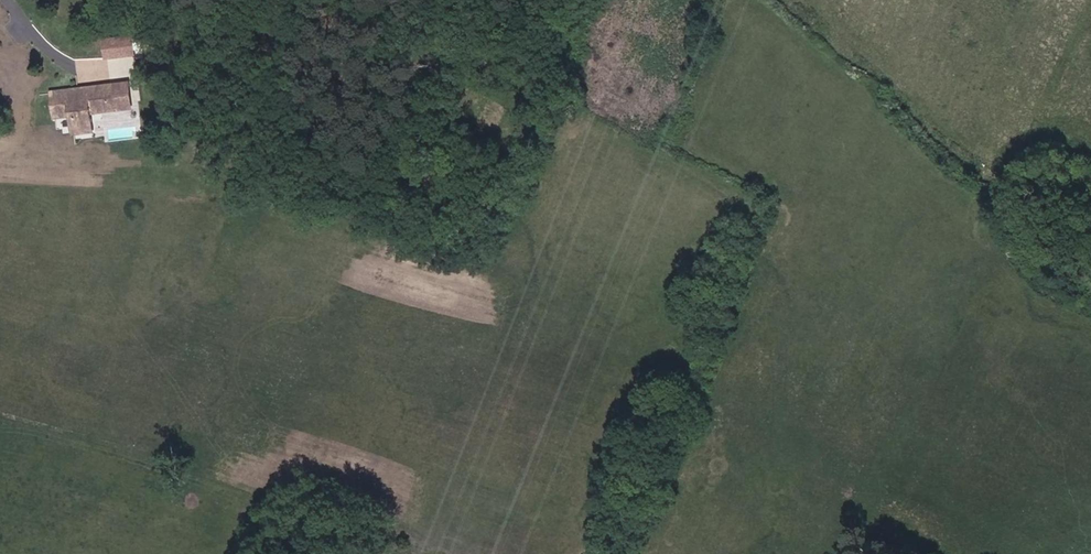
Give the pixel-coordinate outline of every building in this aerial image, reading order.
[(134,51),(133,33),(116,34),(118,52),(134,51)] [(118,52),(116,34),(108,35),(109,53),(118,52)] [(111,80),(113,95),(114,106),(130,104),(128,79),(111,80)] [(79,83),(54,85),(56,116),(73,115),(74,127),(95,124),(94,108),(93,97),(113,95),(111,80),(87,82),(87,86),(79,87),(79,83)] [(114,106),(113,95),(93,97),(94,108),(114,106)]
